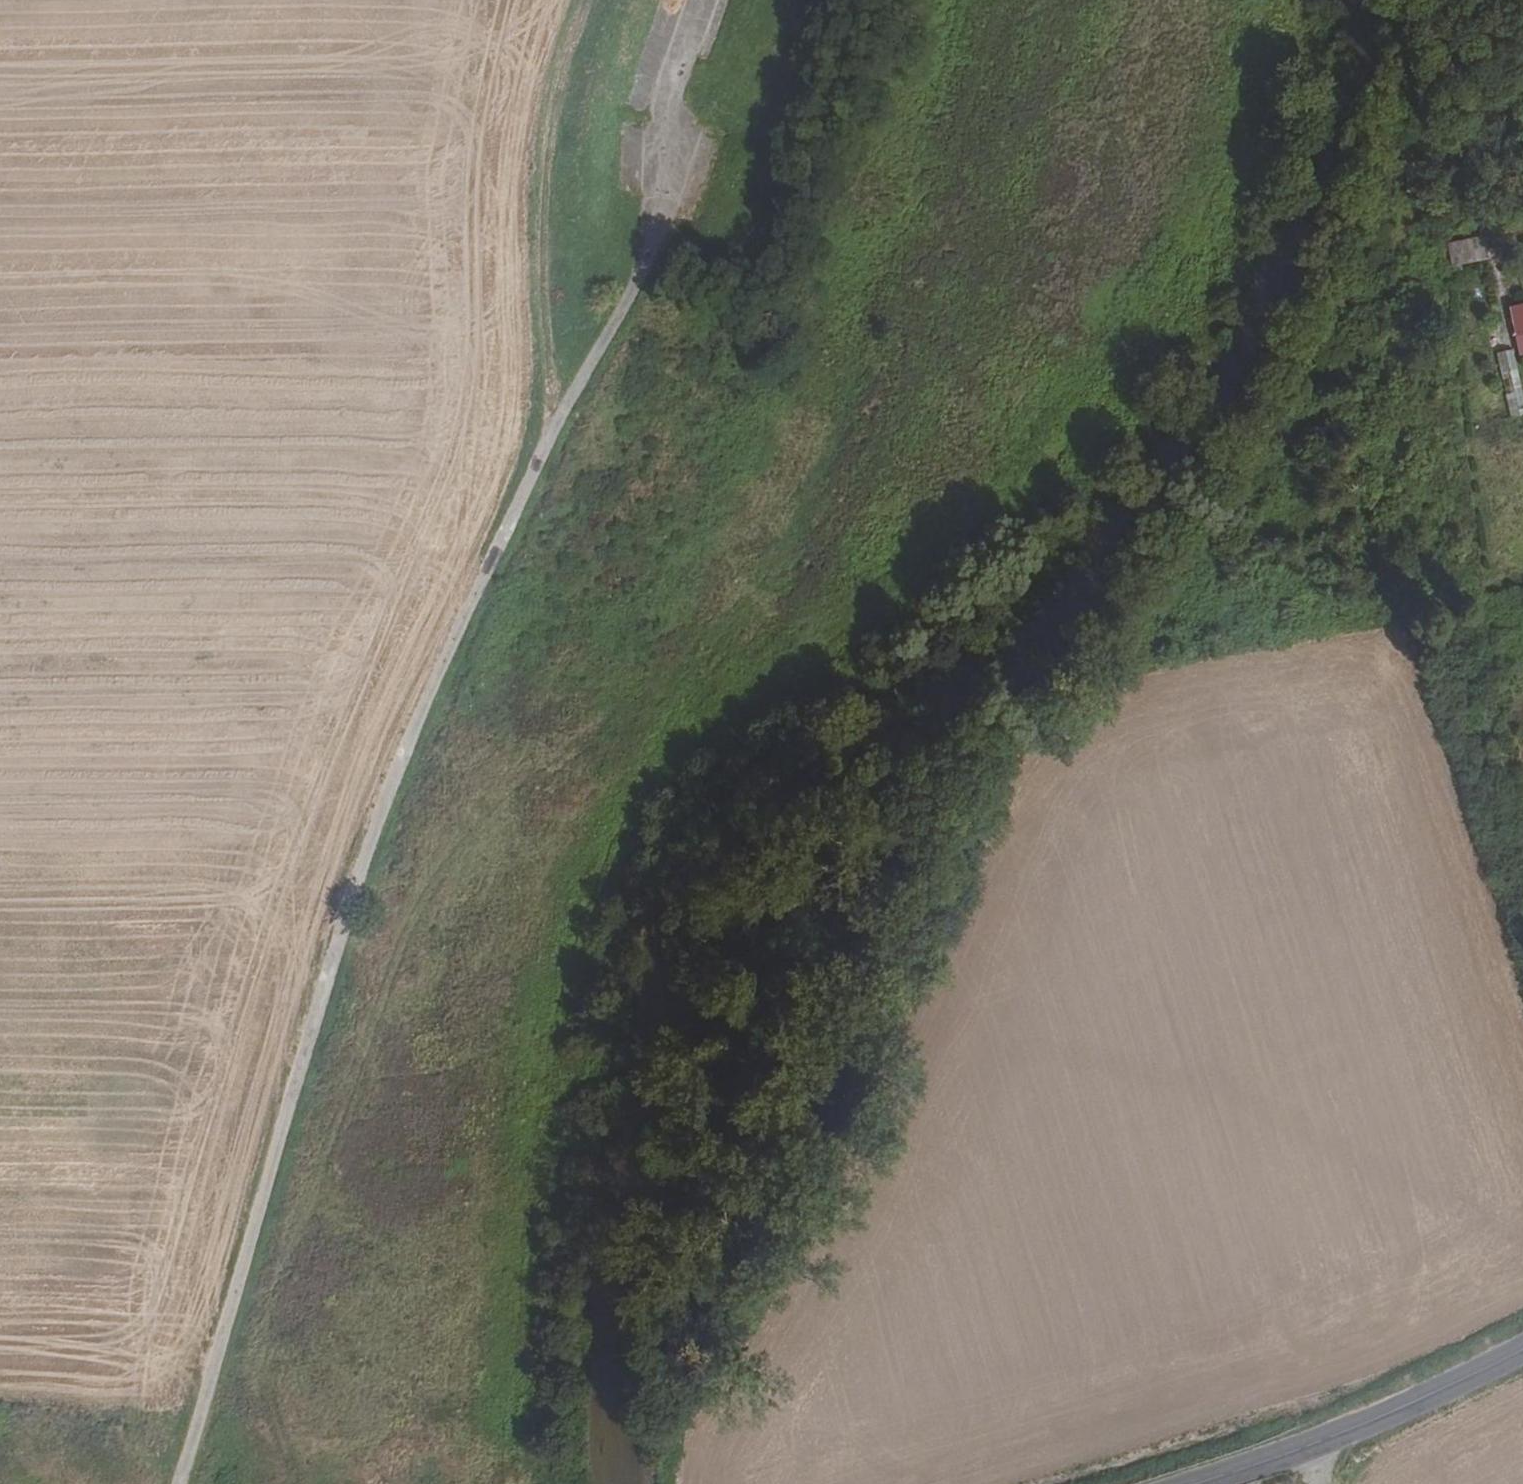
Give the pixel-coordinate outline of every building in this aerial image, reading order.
[(1484,237),(1447,241),(1450,267),(1487,263),(1484,237)] [(1510,240),(1493,242),(1502,301),(1518,298),(1510,240)] [(1522,356),(1522,305),(1507,308),(1518,357),(1522,356)] [(1494,354),(1509,419),(1522,416),(1522,394),(1512,350),(1494,354)]
